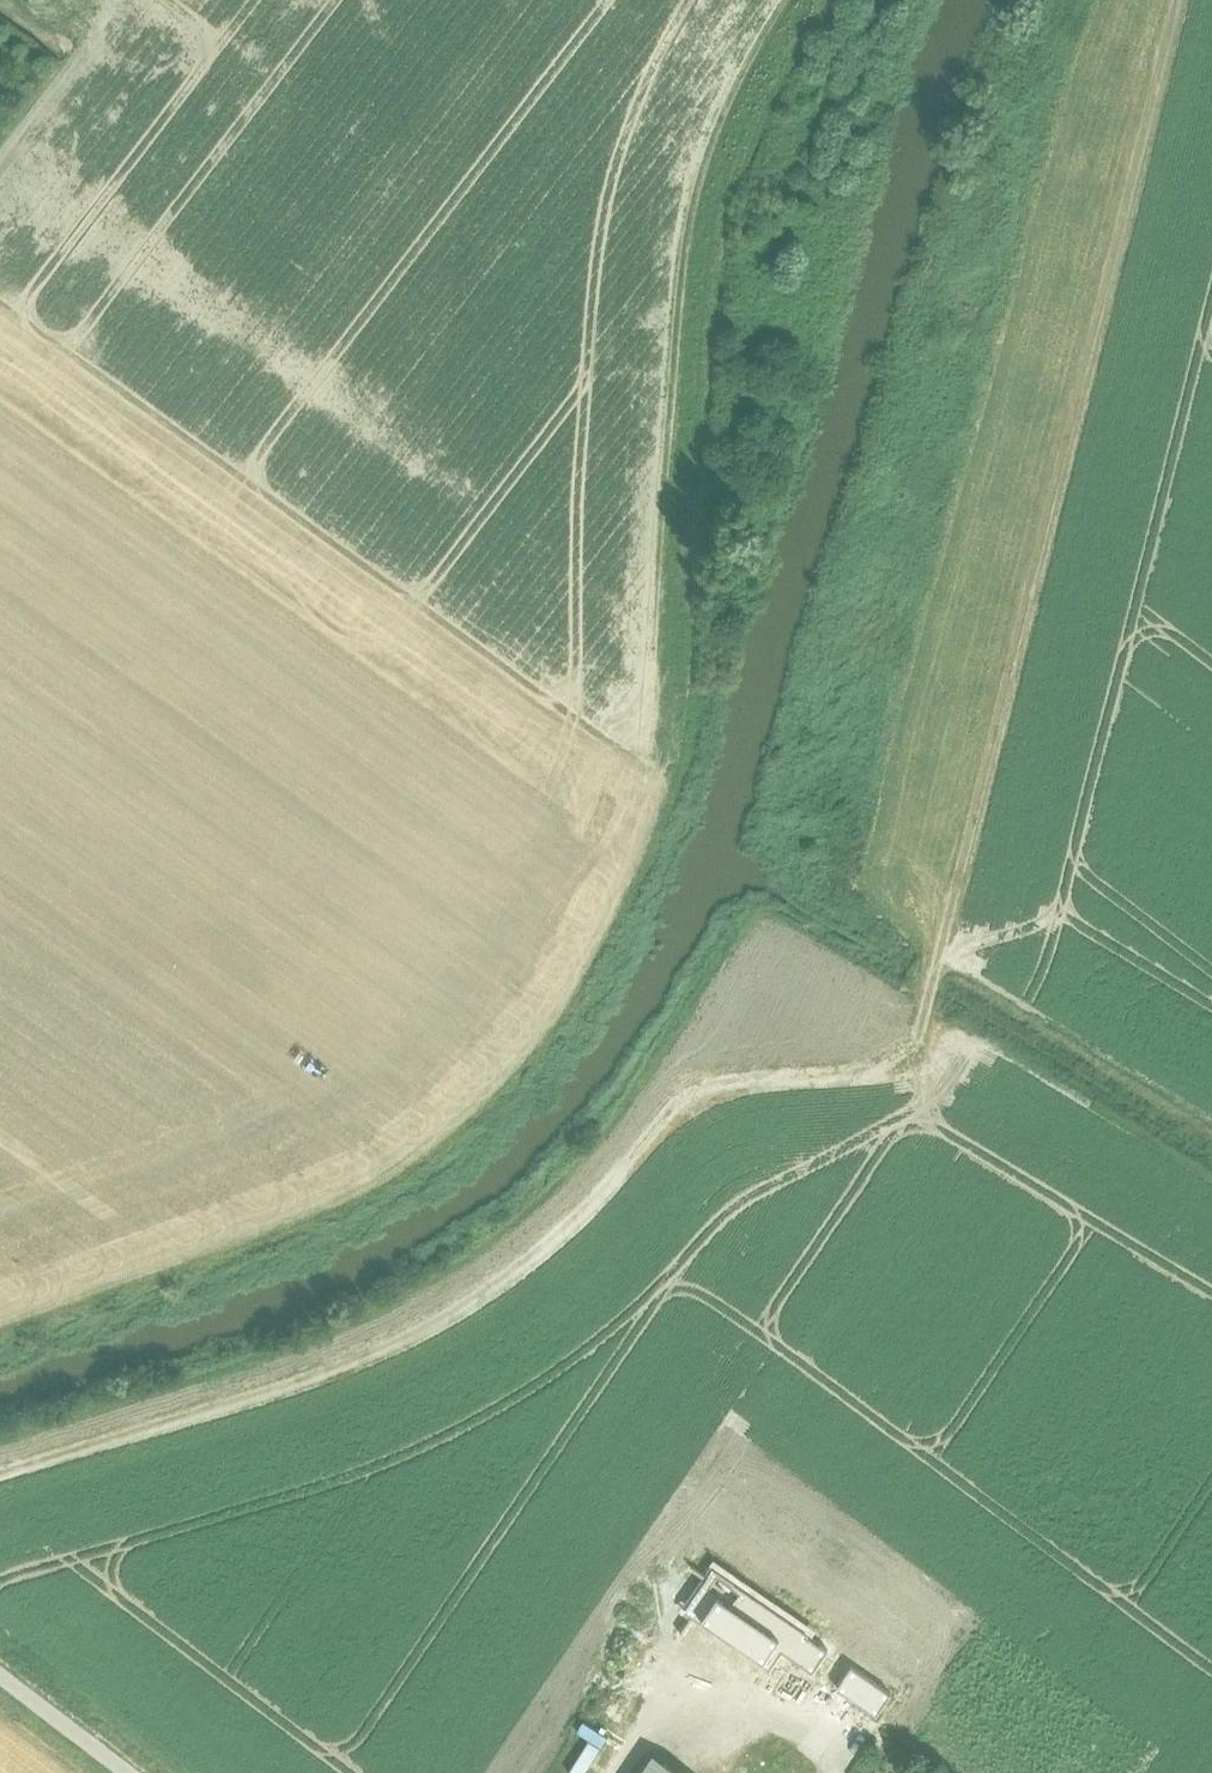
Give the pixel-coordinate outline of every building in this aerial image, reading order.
[(717,1594),(701,1618),(763,1660),(773,1645),(782,1650),(813,1671),(828,1649),(807,1635),(744,1591),(734,1605),(717,1594)] [(851,1665),(836,1687),(876,1715),(891,1692),(851,1665)]
